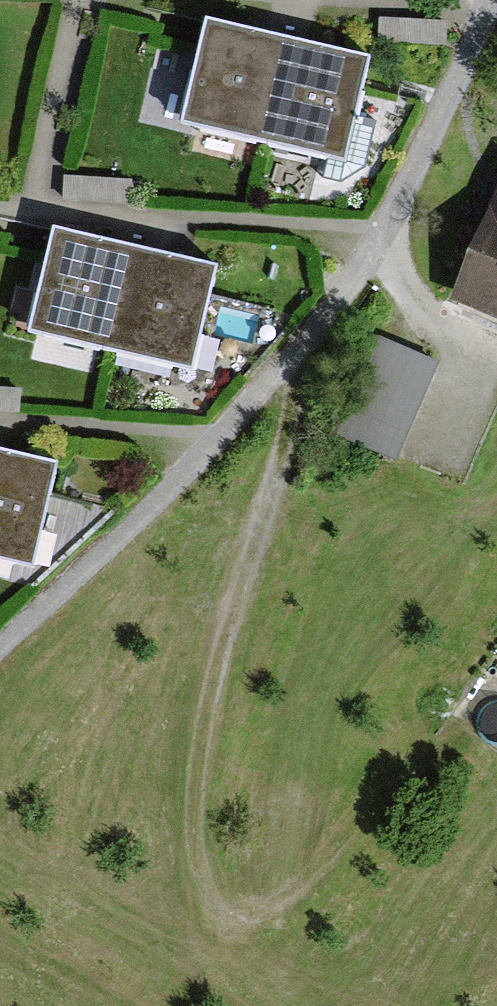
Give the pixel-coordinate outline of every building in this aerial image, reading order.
[(284,40),(206,22),(182,126),(260,144),(284,40)] [(370,60),(284,40),(260,144),(346,164),(370,60)] [(459,294),(496,311),(496,211),(459,294)] [(136,250),(58,232),(35,331),(113,349),(136,250)] [(214,268),(136,250),(113,349),(192,366),(214,268)] [(393,456),(432,365),(382,343),(343,435),(393,456)] [(0,452),(0,558),(33,565),(56,464),(0,452)]
